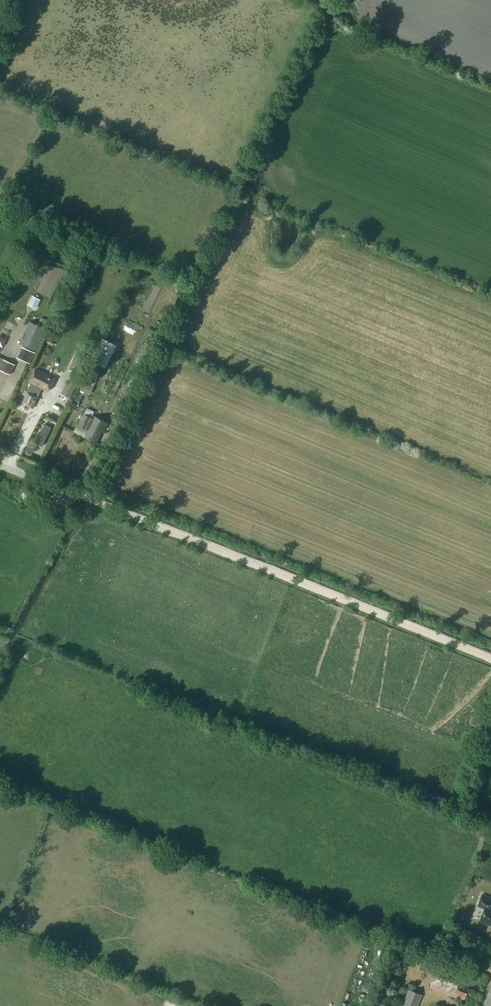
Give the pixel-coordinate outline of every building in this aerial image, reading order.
[(30,305),(38,307),(40,299),(31,297),(30,305)] [(47,325),(49,320),(42,317),(40,322),(47,325)] [(30,321),(20,342),(35,349),(45,328),(30,321)] [(103,339),(92,361),(106,367),(117,346),(103,339)] [(35,352),(32,350),(23,346),(17,356),(29,363),(35,352)] [(78,353),(69,369),(80,375),(89,359),(78,353)] [(0,358),(0,369),(10,374),(15,364),(0,358)] [(62,363),(58,370),(64,373),(68,366),(62,363)] [(25,390),(18,405),(28,409),(29,406),(33,408),(38,396),(37,395),(41,387),(48,391),(55,378),(36,369),(29,382),(31,383),(27,391),(25,390)] [(76,385),(69,381),(63,393),(70,397),(76,385)] [(94,387),(84,382),(80,390),(90,395),(94,387)] [(79,425),(90,430),(87,437),(98,442),(103,430),(105,431),(109,422),(95,416),(94,418),(84,414),(79,425)] [(44,423),(36,442),(44,445),(52,426),(44,423)] [(482,894),(478,906),(484,908),(479,921),(490,925),(490,898),(482,894)] [(339,950),(336,957),(344,960),(346,953),(339,950)] [(439,963),(429,988),(464,1001),(465,997),(469,988),(463,986),(468,974),(439,963)] [(409,989),(403,1005),(417,1005),(422,994),(409,989)]
